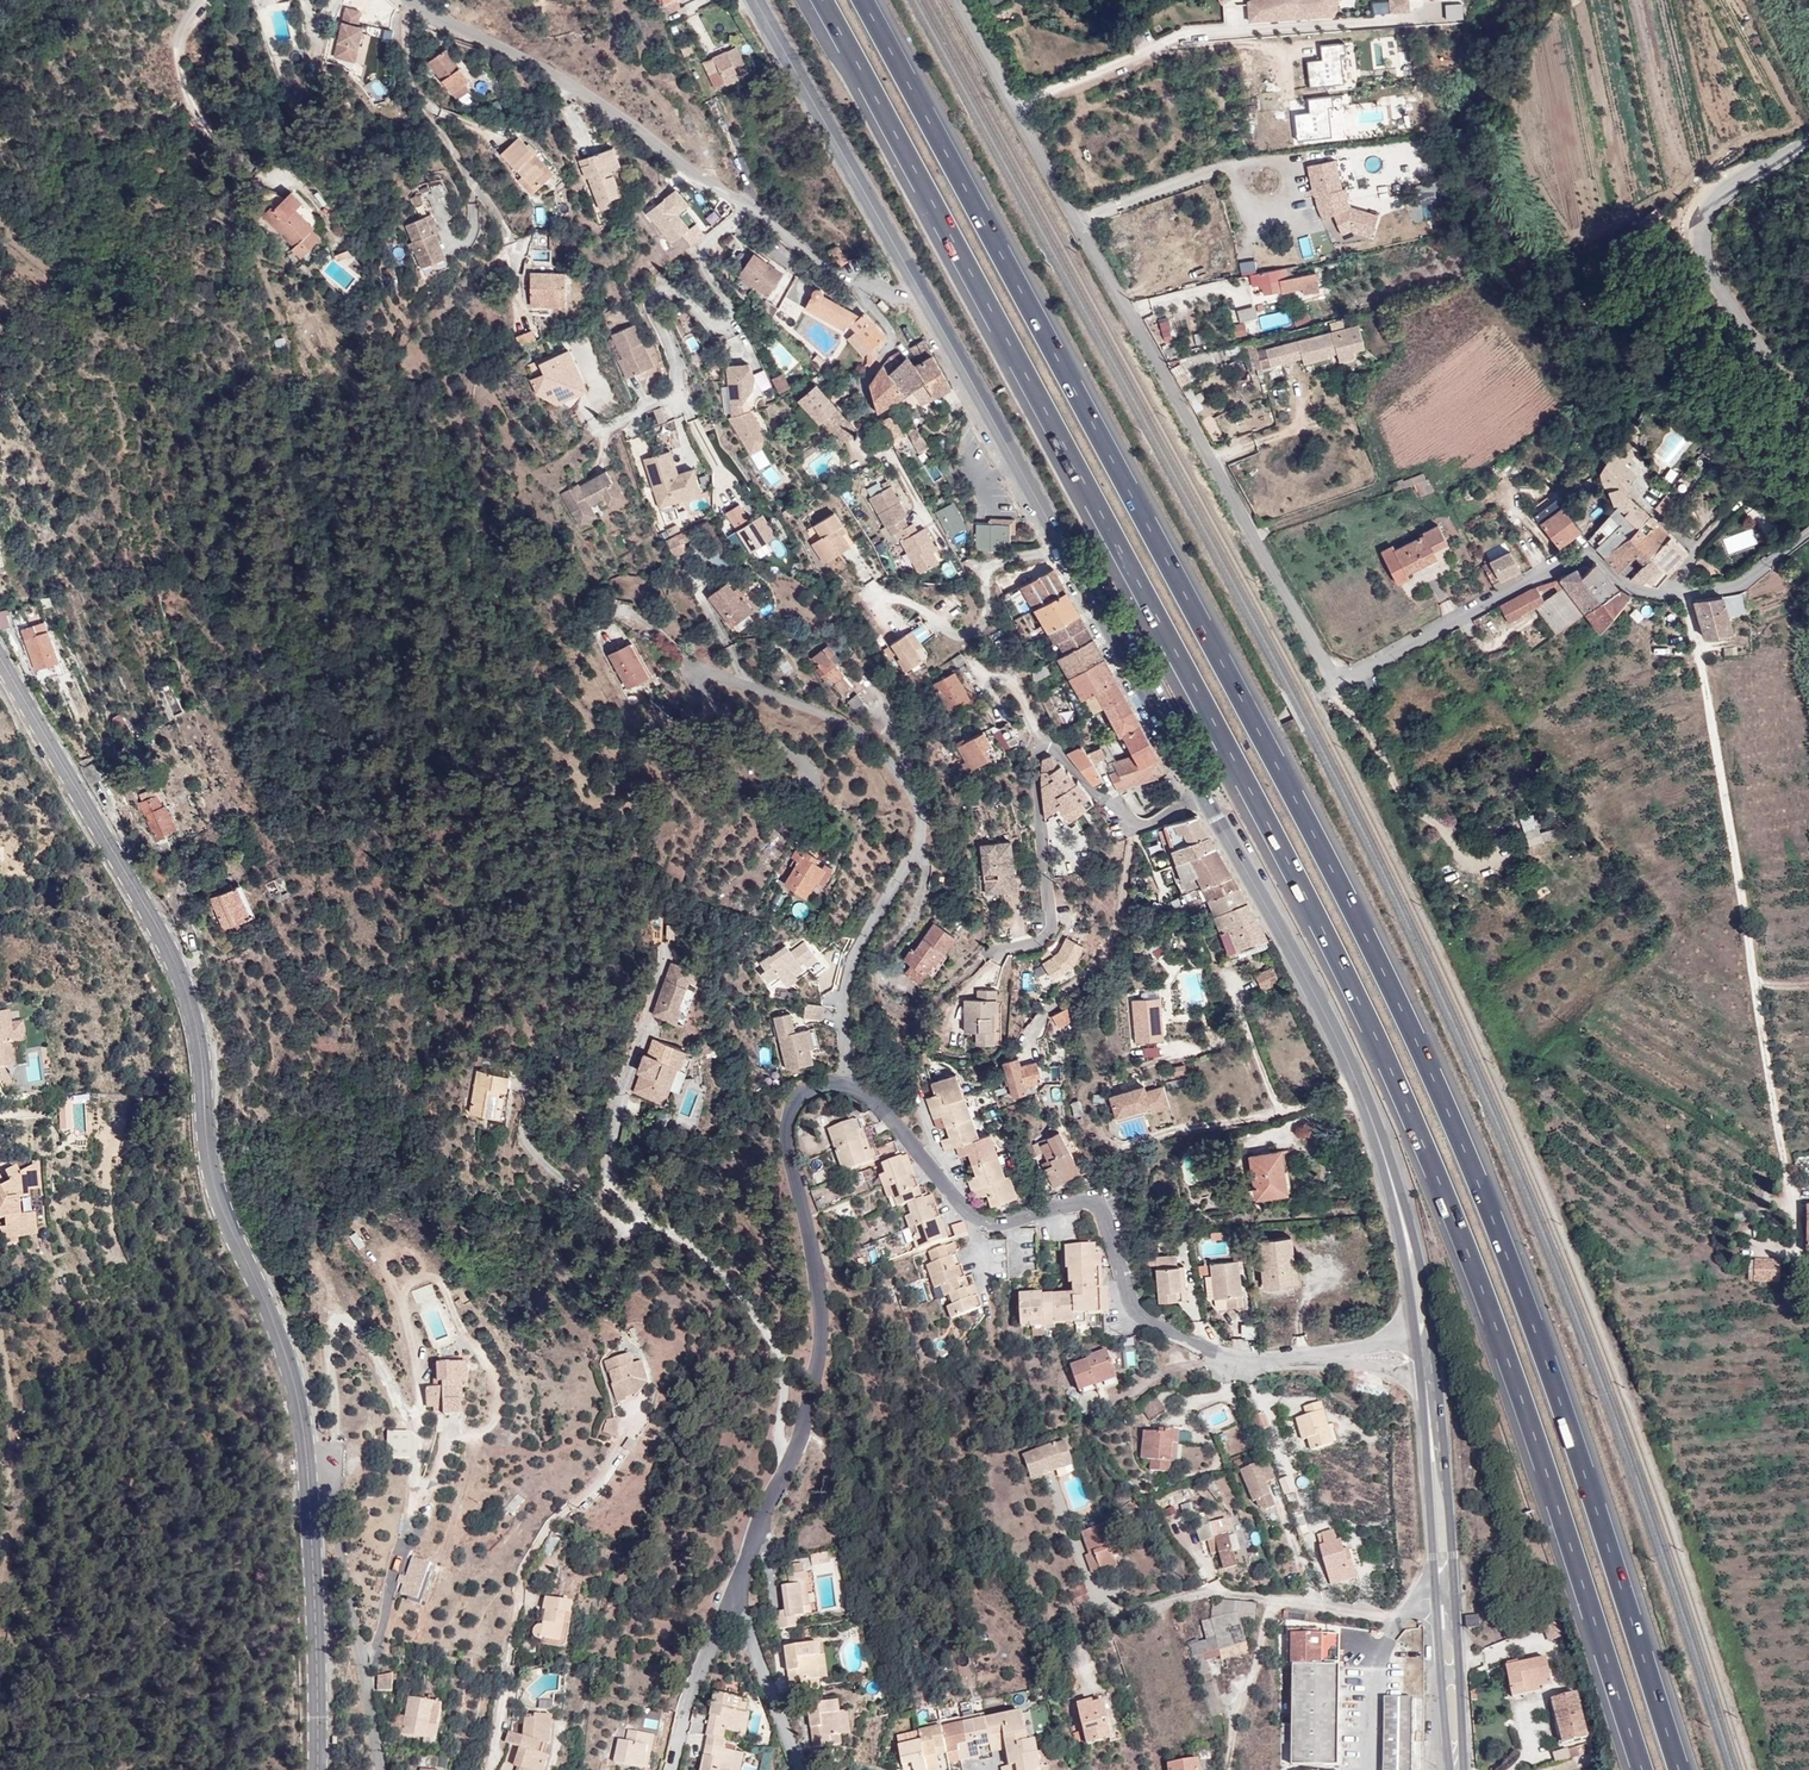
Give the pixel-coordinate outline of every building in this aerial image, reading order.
[(663,18),(680,9),(675,0),(673,0),(658,8),(663,18)] [(1335,16),(1340,0),(1251,0),(1249,1),(1251,21),(1335,16)] [(1410,11),(1409,0),(1390,0),(1391,13),(1410,11)] [(348,8),(337,57),(357,62),(365,27),(359,25),(362,11),(348,8)] [(1346,53),(1345,41),(1320,44),(1322,58),(1307,60),(1310,86),(1345,82),(1341,53),(1346,53)] [(429,63),(424,67),(429,74),(435,70),(457,100),(470,90),(465,84),(469,81),(446,50),(429,63)] [(706,63),(719,89),(738,79),(726,53),(706,63)] [(476,99),(470,90),(457,100),(463,108),(476,99)] [(1295,113),(1298,140),(1333,136),(1329,106),(1334,106),(1333,95),(1308,98),(1310,111),(1295,113)] [(518,136),(515,139),(531,155),(531,156),(550,177),(554,173),(518,136)] [(531,155),(515,139),(501,153),(522,175),(519,178),(533,193),(550,177),(531,156),(531,155)] [(613,147),(587,157),(589,163),(581,166),(585,178),(588,177),(591,176),(594,182),(590,184),(600,210),(614,204),(611,199),(622,194),(614,173),(615,173),(613,168),(620,165),(613,147)] [(589,163),(587,157),(578,160),(581,166),(589,163)] [(1334,160),(1307,166),(1314,196),(1315,196),(1317,207),(1323,220),(1333,215),(1341,234),(1350,230),(1371,237),(1377,216),(1349,208),(1346,200),(1348,200),(1345,189),(1341,190),(1334,160)] [(692,243),(705,232),(696,221),(698,220),(685,204),(687,202),(675,187),(646,211),(671,241),(683,232),(692,243)] [(268,188),(254,206),(262,215),(294,246),(292,249),(301,258),(321,236),(313,228),(321,221),(311,211),(314,209),(304,199),(302,202),(292,191),(285,199),(281,195),(268,188)] [(240,202),(233,197),(228,204),(236,209),(240,202)] [(424,206),(420,198),(410,204),(413,211),(424,206)] [(533,202),(534,214),(543,213),(542,202),(533,202)] [(262,215),(254,206),(249,214),(255,221),(262,215)] [(543,213),(534,214),(535,225),(544,225),(543,213)] [(423,272),(437,266),(447,261),(439,245),(443,243),(431,217),(406,229),(413,246),(407,248),(409,252),(413,250),(423,272)] [(837,247),(829,253),(839,268),(847,262),(837,247)] [(754,252),(738,274),(754,285),(767,295),(783,273),(754,252)] [(447,261),(437,266),(441,274),(450,270),(447,261)] [(1291,274),(1289,268),(1251,275),(1253,286),(1262,284),(1264,295),(1281,292),(1281,293),(1302,289),(1303,295),(1319,292),(1316,273),(1294,277),(1294,274),(1291,274)] [(531,297),(531,301),(548,302),(548,299),(565,299),(565,275),(558,275),(558,272),(531,272),(531,277),(531,285),(531,290),(531,297)] [(754,285),(738,274),(733,281),(749,292),(754,285)] [(886,335),(864,311),(860,315),(824,295),(823,291),(820,289),(817,288),(814,290),(805,308),(842,328),(845,325),(847,326),(850,326),(852,325),(872,345),(873,347),(886,335)] [(773,325),(783,307),(785,308),(790,299),(784,296),(778,307),(770,322),(773,325)] [(769,320),(778,307),(765,299),(757,311),(769,320)] [(887,306),(881,299),(877,303),(884,310),(887,306)] [(1255,308),(1237,312),(1240,322),(1257,317),(1255,308)] [(1264,328),(1291,324),(1289,311),(1262,315),(1264,328)] [(626,378),(650,367),(640,344),(643,342),(635,324),(612,335),(622,357),(617,361),(626,378)] [(1357,325),(1296,341),(1301,358),(1302,365),(1328,358),(1327,356),(1326,353),(1335,351),(1336,354),(1338,362),(1354,358),(1352,352),(1363,349),(1357,325)] [(271,339),(267,328),(260,331),(264,341),(271,339)] [(516,337),(521,349),(537,342),(532,330),(516,337)] [(289,349),(285,336),(274,340),(278,351),(289,349)] [(917,362),(930,353),(922,340),(909,347),(917,362)] [(1296,341),(1276,347),(1281,364),(1301,358),(1296,341)] [(640,344),(650,367),(655,365),(643,342),(640,344)] [(1240,353),(1237,344),(1223,348),(1225,357),(1240,353)] [(1246,357),(1256,355),(1255,352),(1253,344),(1244,347),(1246,357)] [(873,347),(872,345),(867,361),(870,364),(880,353),(873,347)] [(1260,369),(1281,364),(1276,347),(1255,352),(1256,355),(1260,369)] [(902,396),(905,395),(894,378),(914,365),(906,356),(905,357),(898,350),(889,355),(882,363),(869,382),(878,413),(888,406),(902,396)] [(554,404),(576,410),(570,406),(567,399),(566,390),(578,384),(563,352),(540,363),(544,373),(530,379),(538,394),(554,404)] [(933,397),(950,388),(939,367),(930,353),(917,362),(925,382),(929,390),(933,397)] [(1238,385),(1253,381),(1247,358),(1233,362),(1238,385)] [(909,392),(925,382),(917,362),(914,365),(894,378),(905,395),(909,392)] [(754,376),(749,364),(728,366),(732,416),(731,417),(752,454),(762,449),(763,437),(758,428),(761,426),(753,412),(758,409),(757,407),(757,404),(759,400),(761,399),(764,397),(761,392),(754,376)] [(1186,375),(1185,376),(1178,364),(1169,369),(1180,388),(1190,382),(1186,375)] [(754,376),(761,392),(771,387),(764,371),(754,376)] [(791,387),(783,373),(772,379),(779,393),(791,387)] [(914,399),(929,390),(925,382),(909,392),(914,399)] [(570,406),(576,410),(578,384),(566,390),(567,399),(570,406)] [(829,399),(815,384),(798,400),(819,423),(821,420),(841,441),(854,429),(834,406),(828,400),(829,399)] [(902,396),(888,406),(893,413),(906,403),(902,396)] [(654,410),(660,424),(666,421),(661,407),(654,410)] [(881,420),(890,438),(902,433),(892,415),(881,420)] [(1609,491),(1616,508),(1617,506),(1628,518),(1638,527),(1648,515),(1649,514),(1627,494),(1629,490),(1629,484),(1637,475),(1625,463),(1639,449),(1636,439),(1628,432),(1601,472),(1604,483),(1609,491)] [(927,446),(921,435),(912,440),(918,452),(927,446)] [(893,445),(898,454),(905,450),(900,440),(893,445)] [(1714,459),(1723,450),(1711,442),(1703,451),(1714,459)] [(645,462),(660,508),(701,494),(693,470),(679,475),(671,453),(645,462)] [(569,514),(572,512),(577,509),(580,516),(575,518),(580,527),(597,517),(591,507),(605,498),(609,505),(622,498),(605,470),(579,486),(578,484),(559,495),(569,514)] [(1406,487),(1413,484),(1426,480),(1423,474),(1403,481),(1406,487)] [(1583,482),(1589,492),(1597,487),(1591,477),(1583,482)] [(1394,491),(1406,487),(1403,481),(1402,479),(1391,484),(1394,491)] [(1426,480),(1413,484),(1419,497),(1434,491),(1428,479),(1426,480)] [(832,486),(830,483),(828,480),(816,489),(821,495),(832,486)] [(869,498),(891,535),(896,532),(909,525),(904,517),(908,515),(891,485),(869,498)] [(1667,494),(1655,508),(1666,518),(1672,512),(1673,511),(1669,508),(1673,504),(1675,502),(1667,494)] [(1558,546),(1580,530),(1573,521),(1578,517),(1577,515),(1569,503),(1563,508),(1556,499),(1532,518),(1535,523),(1538,521),(1558,546)] [(949,535),(955,532),(959,530),(965,527),(952,503),(936,512),(949,535)] [(1616,508),(1588,540),(1596,548),(1628,518),(1617,506),(1616,508)] [(577,509),(572,512),(575,518),(580,516),(577,509)] [(1672,512),(1666,518),(1665,519),(1681,533),(1684,528),(1685,528),(1678,519),(1679,517),(1672,512)] [(816,541),(829,560),(850,546),(842,534),(846,531),(834,513),(814,526),(821,537),(816,541)] [(1573,521),(1580,530),(1587,523),(1580,513),(1577,515),(1578,517),(1573,521)] [(736,529),(749,550),(774,534),(762,514),(736,529)] [(913,523),(908,515),(904,517),(909,525),(913,523)] [(1638,527),(1629,537),(1639,546),(1660,523),(1659,522),(1658,523),(1648,515),(1638,527)] [(1000,540),(1009,541),(1009,533),(1014,533),(1014,519),(990,518),(989,523),(976,522),(975,549),(1000,551),(1000,546),(1000,540)] [(1628,518),(1596,548),(1604,556),(1629,537),(1638,527),(1628,518)] [(896,532),(898,536),(919,573),(939,561),(933,551),(930,546),(934,544),(925,527),(917,531),(913,523),(909,525),(896,532)] [(1650,557),(1670,536),(1660,523),(1639,546),(1650,557)] [(1424,535),(1439,527),(1438,526),(1423,533),(1424,535)] [(1394,551),(1384,557),(1398,584),(1408,579),(1406,574),(1421,566),(1419,563),(1435,555),(1433,551),(1431,546),(1445,539),(1439,527),(1424,535),(1394,551)] [(689,528),(667,542),(672,550),(694,537),(689,528)] [(959,530),(955,532),(960,540),(964,538),(959,530)] [(891,535),(886,538),(889,542),(898,536),(896,532),(891,535)] [(1651,558),(1668,574),(1669,575),(1673,571),(1672,569),(1687,552),(1670,535),(1670,536),(1650,557),(1651,558)] [(1629,537),(1604,556),(1619,572),(1635,555),(1644,564),(1645,564),(1651,558),(1650,557),(1639,546),(1629,537)] [(1447,544),(1445,539),(1431,546),(1433,551),(1447,544)] [(829,560),(816,541),(811,544),(823,563),(829,560)] [(1381,552),(1384,557),(1394,551),(1392,547),(1381,552)] [(1483,565),(1492,584),(1519,570),(1513,559),(1509,552),(1483,565)] [(1437,558),(1435,555),(1419,563),(1421,566),(1437,558)] [(1513,559),(1519,570),(1523,568),(1518,557),(1513,559)] [(1644,564),(1630,579),(1657,587),(1668,574),(1651,558),(1645,564),(1644,564)] [(1591,590),(1609,577),(1597,562),(1591,569),(1587,564),(1577,570),(1591,590)] [(1079,614),(1053,568),(1021,586),(1025,593),(1029,601),(1031,604),(1036,613),(1044,625),(1035,631),(1038,638),(1048,632),(1079,614)] [(1561,579),(1585,612),(1600,602),(1591,590),(1577,570),(1576,568),(1561,579)] [(1492,584),(1495,589),(1522,576),(1519,570),(1492,584)] [(1697,585),(1702,580),(1696,573),(1691,578),(1697,585)] [(1600,602),(1619,589),(1609,577),(1591,590),(1600,602)] [(1558,591),(1564,587),(1558,580),(1552,581),(1555,586),(1558,591)] [(1537,587),(1540,593),(1555,586),(1552,581),(1537,587)] [(708,597),(731,627),(753,609),(743,597),(741,599),(727,582),(708,597)] [(1526,592),(1500,605),(1508,620),(1537,606),(1539,604),(1544,601),(1540,593),(1537,587),(1526,592)] [(1537,606),(1556,632),(1583,614),(1564,587),(1558,591),(1544,601),(1539,604),(1537,606)] [(1585,612),(1599,632),(1630,594),(1625,592),(1619,589),(1600,602),(1585,612)] [(1029,601),(1025,593),(1020,595),(1025,603),(1029,601)] [(1745,610),(1741,594),(1692,602),(1700,622),(1705,637),(1732,634),(1732,626),(1729,615),(1745,610)] [(1036,613),(1031,604),(1028,606),(1033,615),(1036,613)] [(2,629),(12,626),(8,614),(11,613),(10,608),(0,612),(0,625),(2,629)] [(924,621),(919,614),(907,622),(912,629),(924,621)] [(1092,637),(1079,614),(1048,632),(1054,643),(1057,641),(1064,654),(1092,637)] [(60,661),(46,620),(22,629),(26,638),(25,639),(36,670),(60,661)] [(924,621),(912,629),(920,641),(932,632),(924,621)] [(906,634),(916,648),(922,644),(920,641),(912,629),(906,634)] [(906,634),(891,644),(900,657),(897,659),(905,671),(923,659),(916,648),(906,634)] [(1038,669),(1042,675),(1049,671),(1056,684),(1062,682),(1104,656),(1092,637),(1064,654),(1058,658),(1038,669)] [(1057,641),(1054,643),(1051,645),(1058,658),(1064,654),(1057,641)] [(668,657),(654,643),(646,650),(656,666),(668,657)] [(811,657),(819,666),(816,669),(830,687),(834,683),(842,695),(853,686),(830,657),(834,652),(829,644),(823,649),(822,648),(811,657)] [(648,676),(631,645),(610,657),(626,687),(648,676)] [(960,653),(952,658),(969,683),(975,679),(960,653)] [(792,667),(782,655),(775,661),(785,673),(792,667)] [(1116,679),(1104,656),(1062,682),(1082,718),(1099,709),(1104,706),(1096,691),(1116,679)] [(1032,673),(1034,680),(1042,675),(1038,669),(1032,673)] [(934,683),(941,696),(944,701),(950,711),(971,700),(954,672),(934,683)] [(1140,723),(1116,679),(1096,691),(1104,706),(1099,709),(1102,714),(1107,711),(1116,730),(1120,735),(1140,723)] [(869,708),(857,694),(847,701),(859,716),(869,708)] [(134,735),(122,714),(113,719),(126,740),(134,735)] [(1158,758),(1140,723),(1120,735),(1106,743),(1116,760),(1113,762),(1116,769),(1118,771),(1140,765),(1141,768),(1158,758)] [(993,730),(1004,749),(1010,746),(999,727),(993,730)] [(964,773),(1004,749),(993,730),(987,734),(984,730),(954,748),(961,761),(958,763),(964,773)] [(1120,735),(1116,730),(1097,739),(1099,744),(1100,746),(1106,743),(1120,735)] [(1100,746),(1099,744),(1085,752),(1092,763),(1106,757),(1100,746)] [(1093,784),(1101,779),(1092,763),(1085,752),(1081,745),(1066,753),(1093,784)] [(1070,820),(1094,802),(1077,780),(1075,782),(1067,771),(1067,772),(1060,764),(1051,755),(1042,759),(1041,780),(1045,817),(1059,807),(1070,820)] [(1166,772),(1158,758),(1141,768),(1140,765),(1118,771),(1116,769),(1108,773),(1117,791),(1155,778),(1166,772)] [(100,777),(91,763),(83,767),(92,782),(100,777)] [(137,796),(140,802),(155,795),(152,788),(137,796)] [(140,802),(156,837),(163,833),(175,827),(160,793),(155,795),(140,802)] [(1165,829),(1173,850),(1209,835),(1197,814),(1164,825),(1165,829)] [(1525,831),(1538,827),(1534,815),(1521,820),(1525,831)] [(1541,834),(1538,827),(1525,831),(1531,846),(1543,841),(1541,834)] [(1173,850),(1165,829),(1160,831),(1167,852),(1173,850)] [(1541,834),(1543,841),(1556,836),(1554,829),(1541,834)] [(163,833),(156,837),(159,843),(166,840),(163,833)] [(1177,862),(1216,847),(1209,835),(1173,850),(1177,862)] [(166,840),(159,843),(163,852),(171,849),(166,840)] [(982,842),(984,870),(991,870),(992,884),(1000,884),(1001,890),(1016,889),(1012,840),(982,842)] [(805,896),(816,878),(824,883),(833,867),(799,846),(792,856),(798,860),(784,883),(805,896)] [(1202,887),(1232,874),(1216,847),(1177,862),(1184,880),(1196,874),(1202,887)] [(1068,861),(1049,864),(1052,878),(1071,874),(1068,861)] [(169,876),(160,862),(150,869),(159,883),(169,876)] [(1133,868),(1132,876),(1142,877),(1143,869),(1133,868)] [(227,870),(222,873),(224,879),(230,876),(227,870)] [(991,870),(984,870),(986,891),(1001,890),(1000,884),(992,884),(991,870)] [(224,879),(222,873),(212,878),(214,884),(224,879)] [(1529,881),(1523,873),(1515,879),(1520,887),(1529,881)] [(1209,900),(1240,887),(1232,874),(1202,887),(1209,900)] [(265,884),(270,894),(279,890),(274,880),(265,884)] [(210,898),(223,928),(239,922),(251,916),(237,886),(210,898)] [(1240,887),(1209,900),(1215,914),(1248,901),(1240,887)] [(279,890),(270,894),(274,903),(283,899),(279,890)] [(737,893),(733,907),(746,910),(750,896),(737,893)] [(1248,901),(1215,914),(1230,952),(1267,938),(1248,901)] [(934,963),(942,950),(953,934),(933,921),(915,949),(911,947),(904,958),(911,963),(906,972),(919,981),(932,961),(934,963)] [(239,922),(223,928),(226,934),(240,927),(239,922)] [(1162,947),(1149,932),(1129,950),(1143,966),(1156,954),(1155,953),(1162,947)] [(1066,935),(1059,950),(1042,961),(1052,977),(1073,963),(1083,944),(1066,935)] [(795,974),(798,978),(810,969),(815,975),(826,966),(816,952),(814,954),(804,941),(790,951),(786,945),(771,956),(770,954),(760,962),(765,969),(761,972),(768,981),(778,974),(781,977),(784,982),(795,974)] [(946,952),(942,950),(934,963),(932,961),(919,981),(924,985),(946,952)] [(657,1012),(679,1019),(684,1001),(682,1000),(687,982),(689,983),(694,965),(674,959),(668,976),(672,978),(670,985),(666,983),(657,1012)] [(1277,980),(1271,968),(1256,975),(1263,987),(1277,980)] [(778,974),(768,981),(771,986),(781,977),(778,974)] [(788,987),(798,978),(795,974),(784,982),(788,987)] [(684,1001),(679,1019),(685,1022),(698,986),(689,983),(687,982),(682,1000),(684,1001)] [(997,1044),(997,1031),(992,1030),(992,1011),(997,1011),(997,990),(977,990),(977,999),(965,1000),(965,1031),(979,1031),(979,1044),(997,1044)] [(1160,999),(1132,1001),(1136,1044),(1164,1043),(1160,999)] [(821,1020),(823,1006),(806,1003),(804,1017),(821,1020)] [(1073,1018),(1067,1008),(1053,1015),(1059,1026),(1073,1018)] [(8,1012),(0,1014),(0,1068),(4,1067),(16,1065),(12,1042),(24,1040),(21,1021),(9,1023),(8,1012)] [(813,1028),(795,1032),(790,1013),(774,1017),(786,1069),(813,1062),(810,1048),(817,1046),(813,1028)] [(655,1044),(652,1054),(654,1055),(649,1071),(646,1070),(639,1089),(667,1100),(673,1086),(681,1065),(683,1066),(689,1052),(690,1048),(676,1043),(673,1051),(655,1044)] [(654,1055),(652,1054),(649,1052),(642,1069),(646,1070),(649,1071),(654,1055)] [(696,1055),(689,1052),(683,1066),(681,1065),(673,1086),(683,1090),(696,1055)] [(1022,1065),(1019,1056),(1007,1060),(1014,1083),(1009,1085),(1013,1096),(1027,1091),(1026,1085),(1042,1080),(1036,1060),(1022,1065)] [(995,1070),(993,1062),(987,1063),(989,1072),(995,1070)] [(1173,1066),(1173,1067),(1174,1074),(1175,1075),(1187,1072),(1185,1063),(1173,1066)] [(4,1087),(13,1082),(6,1070),(4,1067),(0,1068),(0,1080),(4,1087)] [(470,1113),(495,1117),(502,1119),(507,1091),(510,1076),(477,1070),(470,1113)] [(945,1101),(964,1094),(956,1073),(931,1081),(936,1093),(941,1091),(945,1101)] [(1164,1095),(1161,1085),(1143,1090),(1141,1085),(1108,1095),(1114,1115),(1148,1105),(1147,1101),(1164,1095)] [(502,1119),(495,1117),(495,1120),(505,1122),(510,1091),(507,1091),(502,1119)] [(929,1107),(945,1101),(941,1091),(936,1093),(926,1097),(929,1107)] [(972,1114),(964,1094),(945,1101),(949,1111),(941,1114),(945,1123),(972,1114)] [(1149,1110),(1167,1105),(1164,1095),(1147,1101),(1148,1105),(1149,1110)] [(945,1101),(929,1107),(936,1126),(945,1123),(941,1114),(949,1111),(945,1101)] [(1231,1115),(1241,1114),(1239,1102),(1229,1104),(1231,1115)] [(961,1143),(980,1136),(972,1114),(945,1123),(949,1136),(958,1132),(961,1143)] [(1146,1115),(1119,1122),(1123,1138),(1150,1130),(1146,1115)] [(829,1129),(836,1150),(867,1139),(878,1135),(874,1125),(863,1129),(859,1119),(829,1129)] [(1052,1134),(1059,1130),(1056,1124),(1049,1128),(1052,1134)] [(1052,1164),(1043,1169),(1051,1187),(1081,1171),(1059,1130),(1052,1134),(1046,1137),(1048,1140),(1040,1145),(1047,1160),(1050,1159),(1052,1164)] [(956,1144),(961,1143),(958,1132),(949,1136),(941,1139),(945,1148),(956,1144)] [(972,1162),(998,1153),(990,1133),(980,1136),(961,1143),(956,1144),(960,1156),(968,1153),(972,1162)] [(867,1139),(836,1150),(843,1171),(898,1152),(894,1142),(872,1149),(867,1139)] [(1026,1146),(1029,1153),(1035,1150),(1032,1144),(1026,1146)] [(1278,1170),(1284,1170),(1281,1150),(1249,1155),(1254,1186),(1257,1198),(1282,1194),(1278,1170)] [(989,1180),(1005,1174),(998,1153),(972,1162),(976,1174),(977,1175),(986,1171),(989,1180)] [(908,1155),(882,1164),(886,1173),(880,1175),(884,1187),(915,1175),(908,1155)] [(1040,1163),(1043,1169),(1052,1164),(1050,1159),(1047,1160),(1040,1163)] [(9,1180),(11,1185),(2,1190),(0,1186),(0,1218),(4,1218),(5,1226),(0,1227),(0,1229),(8,1244),(17,1242),(17,1237),(34,1235),(32,1214),(20,1215),(19,1204),(20,1204),(20,1201),(19,1201),(19,1198),(29,1197),(28,1190),(40,1189),(37,1163),(20,1172),(16,1165),(5,1171),(9,1180)] [(1288,1193),(1284,1170),(1278,1170),(1282,1194),(1288,1193)] [(968,1177),(972,1188),(990,1181),(989,1180),(986,1171),(977,1175),(976,1174),(968,1177)] [(1017,1194),(1009,1172),(1005,1174),(989,1180),(990,1181),(993,1190),(987,1193),(992,1204),(1017,1194)] [(908,1204),(924,1198),(915,1175),(884,1187),(888,1198),(894,1197),(898,1207),(908,1204)] [(9,1180),(0,1185),(0,1186),(2,1190),(11,1185),(9,1180)] [(972,1188),(975,1197),(987,1193),(993,1190),(990,1181),(972,1188)] [(1257,1198),(1254,1186),(1242,1188),(1244,1200),(1257,1198)] [(912,1227),(940,1217),(932,1194),(924,1198),(908,1204),(911,1214),(906,1216),(910,1228),(912,1227)] [(824,1197),(815,1200),(818,1209),(827,1205),(824,1197)] [(913,1237),(917,1249),(948,1237),(940,1217),(912,1227),(915,1236),(913,1237)] [(964,1221),(952,1225),(956,1235),(967,1231),(964,1221)] [(907,1239),(913,1237),(915,1236),(912,1227),(910,1228),(904,1231),(907,1239)] [(1263,1285),(1292,1281),(1289,1260),(1294,1259),(1292,1236),(1258,1239),(1263,1285)] [(989,1238),(990,1246),(1007,1246),(1007,1237),(989,1238)] [(951,1244),(954,1242),(929,1251),(930,1256),(951,1244)] [(958,1265),(951,1244),(930,1256),(933,1262),(926,1264),(931,1276),(958,1265)] [(1043,1293),(1020,1293),(1022,1326),(1032,1325),(1032,1328),(1044,1327),(1044,1326),(1056,1326),(1056,1324),(1076,1323),(1076,1324),(1087,1324),(1087,1314),(1109,1313),(1108,1288),(1104,1288),(1103,1279),(1098,1279),(1098,1267),(1097,1255),(1097,1245),(1066,1246),(1067,1269),(1069,1269),(1070,1279),(1077,1279),(1077,1290),(1077,1293),(1043,1295),(1043,1293)] [(990,1246),(990,1255),(1008,1254),(1007,1246),(990,1246)] [(990,1255),(990,1263),(1008,1263),(1008,1254),(990,1255)] [(1158,1267),(1180,1265),(1179,1254),(1157,1256),(1158,1267)] [(862,1269),(871,1266),(867,1257),(858,1260),(862,1269)] [(1289,1260),(1292,1281),(1299,1281),(1296,1259),(1294,1259),(1289,1260)] [(1780,1281),(1781,1260),(1756,1259),(1755,1280),(1780,1281)] [(1227,1298),(1228,1306),(1242,1305),(1237,1260),(1210,1264),(1212,1278),(1212,1281),(1216,1281),(1219,1298),(1227,1298)] [(990,1263),(991,1271),(1008,1271),(1008,1263),(990,1263)] [(967,1287),(958,1265),(931,1276),(935,1287),(941,1285),(944,1296),(949,1294),(967,1287)] [(1183,1288),(1180,1265),(1158,1267),(1156,1267),(1159,1301),(1190,1297),(1188,1288),(1187,1288),(1183,1288)] [(991,1280),(1009,1280),(1008,1271),(991,1271),(991,1280)] [(1208,1299),(1214,1298),(1212,1281),(1212,1278),(1206,1278),(1208,1299)] [(967,1288),(967,1287),(949,1294),(953,1304),(947,1306),(951,1318),(968,1312),(973,1327),(985,1315),(974,1286),(967,1288)] [(464,1303),(460,1297),(455,1301),(459,1307),(464,1303)] [(1218,1307),(1228,1306),(1227,1298),(1219,1298),(1214,1298),(1215,1304),(1218,1307)] [(1044,1327),(1032,1328),(1033,1336),(1045,1335),(1044,1327)] [(1107,1350),(1088,1356),(1088,1359),(1071,1365),(1079,1389),(1116,1376),(1107,1350)] [(617,1401),(627,1398),(625,1390),(629,1389),(635,1395),(643,1389),(642,1380),(648,1373),(645,1362),(635,1364),(632,1354),(605,1361),(608,1371),(610,1370),(614,1383),(612,1384),(617,1401)] [(468,1363),(434,1363),(433,1388),(427,1388),(427,1407),(434,1407),(434,1404),(444,1404),(444,1412),(444,1414),(463,1414),(463,1401),(463,1388),(469,1388),(468,1363)] [(651,1382),(648,1373),(642,1380),(643,1389),(651,1382)] [(625,1390),(627,1398),(635,1395),(629,1389),(625,1390)] [(1166,1411),(1156,1396),(1141,1407),(1151,1421),(1166,1411)] [(1333,1442),(1327,1424),(1322,1425),(1318,1411),(1323,1410),(1321,1401),(1304,1407),(1307,1415),(1296,1418),(1302,1439),(1307,1437),(1311,1449),(1333,1442)] [(434,1404),(434,1407),(434,1413),(444,1412),(444,1404),(434,1404)] [(1322,1425),(1327,1424),(1323,1410),(1318,1411),(1322,1425)] [(603,1431),(617,1437),(618,1418),(606,1420),(603,1431)] [(1127,1439),(1124,1429),(1115,1432),(1118,1442),(1127,1439)] [(1180,1431),(1167,1429),(1166,1433),(1145,1431),(1142,1458),(1151,1459),(1150,1470),(1170,1471),(1171,1461),(1176,1461),(1180,1431)] [(1074,1463),(1066,1441),(1024,1456),(1032,1478),(1074,1463)] [(1110,1451),(1105,1456),(1108,1462),(1116,1469),(1120,1464),(1110,1451)] [(1259,1467),(1257,1462),(1240,1469),(1254,1500),(1255,1500),(1258,1504),(1265,1509),(1275,1505),(1266,1482),(1275,1478),(1268,1463),(1259,1467)] [(1295,1490),(1290,1475),(1279,1479),(1284,1494),(1295,1490)] [(1137,1490),(1141,1488),(1131,1478),(1128,1480),(1137,1490)] [(1146,1499),(1149,1498),(1141,1488),(1137,1490),(1146,1499)] [(1299,1502),(1296,1494),(1285,1495),(1288,1504),(1299,1502)] [(1297,1527),(1306,1524),(1302,1510),(1292,1513),(1297,1527)] [(1082,1531),(1096,1526),(1093,1518),(1079,1523),(1082,1531)] [(1238,1565),(1233,1549),(1229,1537),(1224,1519),(1197,1527),(1201,1542),(1208,1540),(1212,1554),(1219,1552),(1224,1569),(1238,1565)] [(1109,1522),(1096,1526),(1082,1531),(1089,1553),(1085,1555),(1091,1572),(1100,1569),(1102,1571),(1118,1565),(1115,1555),(1111,1545),(1117,1543),(1109,1522)] [(1308,1532),(1306,1524),(1297,1527),(1299,1535),(1308,1532)] [(561,1530),(556,1527),(552,1533),(558,1537),(561,1530)] [(1349,1547),(1344,1549),(1339,1550),(1336,1539),(1333,1529),(1318,1534),(1332,1584),(1357,1576),(1349,1547)] [(551,1535),(544,1547),(553,1552),(559,1540),(551,1535)] [(1229,1537),(1233,1549),(1239,1548),(1236,1535),(1229,1537)] [(1339,1550),(1344,1549),(1341,1538),(1336,1539),(1339,1550)] [(1120,1553),(1117,1543),(1111,1545),(1115,1555),(1120,1553)] [(424,1606),(435,1568),(411,1561),(404,1584),(406,1585),(401,1600),(424,1606)] [(798,1596),(803,1595),(802,1584),(801,1584),(800,1575),(800,1574),(799,1566),(791,1567),(793,1575),(787,1576),(789,1586),(783,1587),(786,1610),(776,1612),(778,1628),(798,1625),(796,1615),(800,1615),(798,1596)] [(1089,1598),(1083,1582),(1066,1589),(1073,1605),(1089,1598)] [(568,1613),(573,1614),(575,1602),(546,1597),(544,1609),(546,1610),(544,1625),(537,1624),(534,1625),(531,1630),(532,1635),(536,1638),(541,1639),(562,1643),(568,1613)] [(1213,1600),(1211,1618),(1215,1617),(1213,1610),(1224,1608),(1225,1615),(1238,1612),(1240,1619),(1254,1620),(1255,1602),(1213,1600)] [(1213,1610),(1215,1617),(1225,1615),(1224,1608),(1213,1610)] [(1215,1617),(1211,1618),(1202,1620),(1206,1639),(1187,1645),(1199,1684),(1200,1685),(1211,1716),(1222,1713),(1206,1660),(1203,1653),(1219,1649),(1246,1642),(1240,1619),(1238,1612),(1225,1615),(1215,1617)] [(567,1648),(573,1614),(568,1613),(562,1643),(541,1639),(541,1643),(567,1648)] [(1478,1626),(1478,1615),(1467,1616),(1468,1627),(1478,1626)] [(1325,1662),(1339,1662),(1340,1634),(1292,1633),(1291,1664),(1325,1664),(1325,1662)] [(809,1688),(821,1687),(819,1678),(820,1677),(817,1655),(821,1654),(820,1642),(786,1647),(789,1671),(799,1669),(801,1680),(808,1679),(809,1688)] [(1219,1649),(1221,1656),(1222,1661),(1249,1654),(1246,1642),(1219,1649)] [(1203,1653),(1206,1660),(1221,1656),(1219,1649),(1203,1653)] [(817,1655),(820,1677),(829,1676),(825,1654),(821,1654),(817,1655)] [(455,1663),(457,1658),(445,1655),(444,1661),(455,1663)] [(1542,1684),(1542,1686),(1552,1684),(1546,1656),(1506,1665),(1511,1690),(1542,1684)] [(1079,1686),(1074,1665),(1062,1668),(1066,1689),(1079,1686)] [(1292,1765),(1338,1766),(1339,1666),(1293,1665),(1292,1723),(1292,1743),(1292,1765)] [(789,1671),(792,1690),(809,1688),(808,1679),(801,1680),(799,1669),(789,1671)] [(378,1690),(393,1690),(394,1673),(378,1675),(378,1690)] [(1543,1689),(1542,1686),(1542,1684),(1511,1690),(1513,1696),(1543,1689)] [(1589,1735),(1577,1693),(1552,1699),(1563,1742),(1589,1735)] [(718,1728),(726,1730),(735,1731),(739,1710),(747,1712),(750,1700),(715,1694),(711,1716),(720,1717),(718,1728)] [(403,1732),(424,1737),(431,1738),(436,1739),(443,1703),(410,1697),(403,1732)] [(1087,1743),(1112,1737),(1109,1724),(1110,1724),(1104,1701),(1096,1702),(1093,1699),(1078,1702),(1087,1743)] [(838,1711),(841,1711),(839,1700),(809,1704),(811,1727),(821,1726),(823,1736),(831,1736),(832,1744),(842,1743),(841,1733),(838,1711)] [(1412,1701),(1386,1700),(1385,1769),(1410,1769),(1412,1701)] [(750,1712),(747,1712),(739,1710),(735,1731),(747,1733),(750,1712)] [(849,1710),(841,1711),(838,1711),(841,1733),(851,1732),(849,1710)] [(985,1712),(963,1717),(964,1721),(986,1717),(985,1712)] [(986,1717),(991,1745),(993,1752),(1007,1749),(1010,1764),(1001,1767),(1002,1769),(1038,1769),(1034,1753),(1038,1752),(1036,1740),(1028,1741),(1026,1732),(1023,1732),(1019,1712),(986,1717)] [(535,1714),(535,1718),(525,1717),(523,1736),(510,1731),(506,1741),(520,1747),(515,1765),(520,1767),(519,1769),(545,1769),(550,1755),(544,1753),(538,1752),(541,1743),(546,1743),(551,1743),(554,1715),(535,1714)] [(711,1716),(707,1735),(708,1736),(725,1739),(726,1730),(718,1728),(720,1717),(711,1716)] [(963,1717),(941,1721),(941,1725),(964,1721),(963,1717)] [(986,1717),(964,1721),(970,1758),(981,1756),(979,1747),(991,1745),(986,1717)] [(941,1721),(919,1725),(920,1729),(941,1725),(941,1721)] [(964,1721),(941,1725),(946,1747),(947,1753),(958,1751),(960,1760),(970,1758),(964,1721)] [(1292,1743),(1292,1723),(1282,1723),(1281,1743),(1292,1743)] [(927,1769),(940,1769),(938,1755),(936,1749),(946,1747),(941,1725),(920,1729),(921,1735),(922,1740),(927,1769)] [(821,1726),(811,1727),(813,1746),(832,1744),(831,1736),(823,1736),(821,1726)] [(643,1768),(650,1734),(628,1729),(626,1740),(619,1739),(615,1761),(643,1768)] [(643,1768),(649,1769),(656,1735),(650,1734),(643,1768)] [(922,1740),(921,1735),(898,1739),(899,1744),(922,1740)] [(725,1749),(727,1739),(725,1739),(708,1736),(704,1757),(715,1759),(717,1747),(725,1749)] [(914,1769),(927,1769),(922,1740),(899,1744),(903,1761),(912,1760),(913,1764),(914,1769)] [(544,1753),(546,1743),(541,1743),(538,1752),(544,1753)] [(1589,1752),(1587,1744),(1568,1749),(1571,1758),(1589,1752)] [(725,1749),(717,1747),(715,1759),(704,1757),(701,1769),(730,1769),(734,1751),(725,1749)] [(734,1751),(730,1769),(741,1769),(745,1753),(734,1751)] [(1199,1759),(1194,1760),(1169,1764),(1170,1769),(1200,1769),(1199,1759)]
